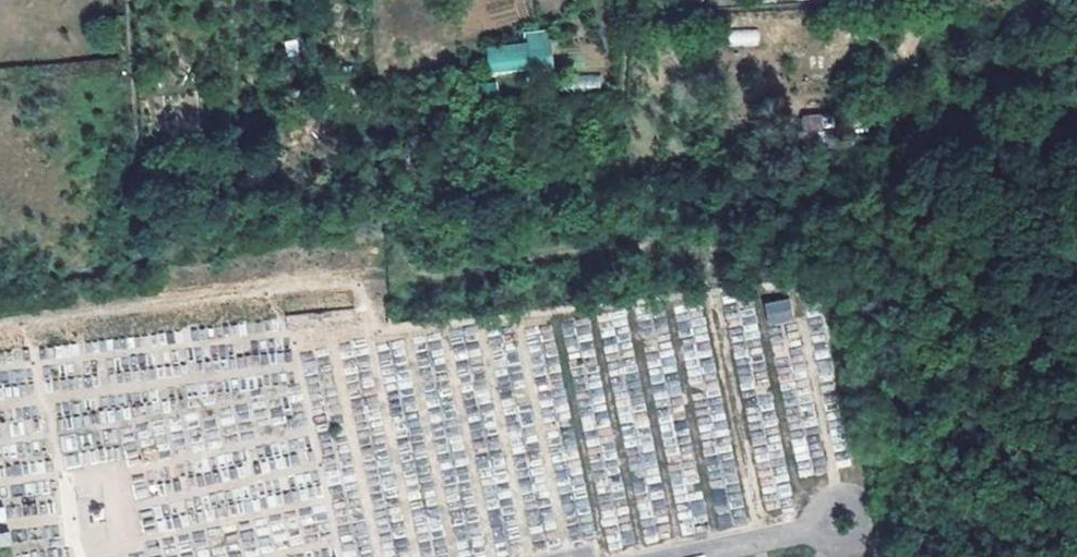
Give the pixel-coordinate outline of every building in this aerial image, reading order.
[(759,44),(758,29),(729,30),(730,45),(759,44)] [(525,43),(486,47),(488,73),(552,68),(548,30),(524,32),(525,43)] [(801,118),(803,133),(832,128),(830,113),(801,118)] [(763,304),(768,325),(795,319),(790,298),(763,304)] [(792,440),(800,478),(826,472),(818,434),(792,440)] [(791,502),(785,461),(759,465),(765,506),(791,502)]
